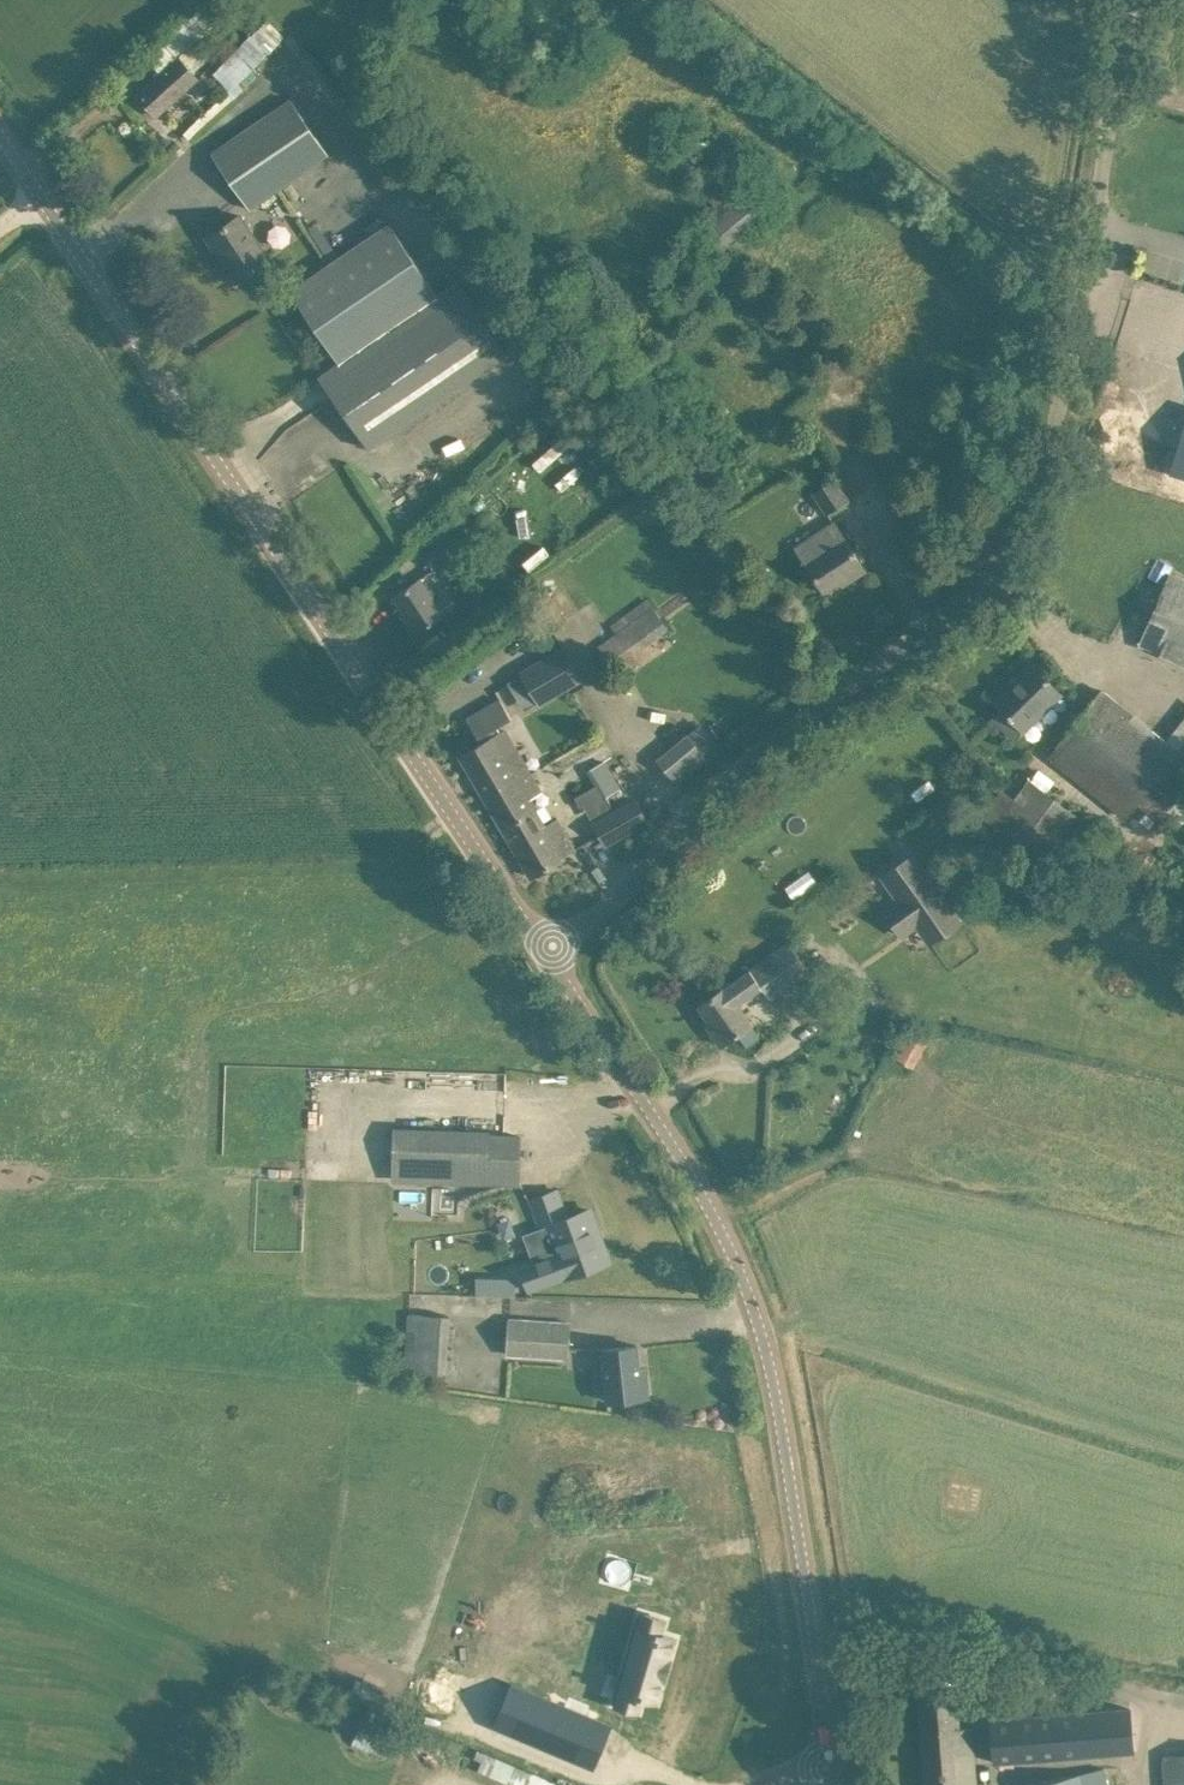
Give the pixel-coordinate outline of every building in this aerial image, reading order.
[(234,0),(193,0),(157,33),(161,37),(176,54),(187,43),(234,0)] [(285,35),(269,18),(260,26),(213,73),(230,90),(285,35)] [(157,115),(175,99),(198,78),(179,57),(138,94),(157,115)] [(249,208),(329,154),(290,97),(210,152),(249,208)] [(740,187),(739,188),(726,173),(704,191),(716,206),(725,198),(749,227),(763,215),(740,187)] [(241,278),(261,265),(270,259),(240,214),(207,236),(219,255),(223,252),(241,278)] [(383,228),(311,277),(291,290),(339,362),(319,376),(368,447),(500,357),(452,286),(431,300),(383,228)] [(582,430),(575,422),(533,461),(539,468),(582,430)] [(1183,476),(1183,429),(1171,472),(1183,476)] [(863,447),(881,476),(898,465),(879,437),(863,447)] [(851,497),(837,475),(813,490),(827,512),(851,497)] [(478,515),(422,552),(434,569),(463,550),(462,548),(488,530),(478,515)] [(807,563),(811,569),(824,589),(847,574),(849,578),(865,568),(845,538),(834,522),(797,546),(807,562),(807,563)] [(1170,573),(1140,643),(1183,662),(1183,579),(1170,573)] [(415,632),(435,619),(444,613),(420,578),(395,595),(409,616),(406,618),(415,632)] [(653,607),(600,645),(615,668),(668,628),(653,607)] [(584,677),(566,644),(521,669),(540,703),(584,677)] [(995,699),(1002,707),(992,717),(1013,739),(1024,729),(1061,692),(1032,663),(995,699)] [(1122,705),(1103,690),(1050,756),(1125,816),(1137,801),(1159,819),(1183,787),(1183,720),(1168,741),(1122,705)] [(502,826),(535,807),(529,798),(542,790),(506,729),(500,733),(497,727),(512,718),(501,698),(467,717),(482,743),(461,755),(502,826)] [(679,783),(709,757),(689,732),(658,758),(679,783)] [(590,769),(605,795),(621,786),(606,760),(590,769)] [(1080,843),(1065,832),(1078,815),(1030,779),(996,824),(1044,860),(1047,857),(1061,868),(1080,843)] [(647,820),(636,799),(594,822),(606,843),(647,820)] [(575,849),(563,828),(557,817),(545,824),(535,807),(502,826),(531,875),(564,857),(563,855),(575,849)] [(963,921),(913,849),(878,873),(895,898),(881,908),(901,938),(917,927),(929,944),(963,921)] [(1038,875),(992,862),(987,879),(1034,891),(1038,875)] [(722,1044),(742,1030),(752,1024),(738,1004),(763,986),(773,999),(811,972),(788,938),(722,985),(723,988),(700,1004),(715,1026),(711,1029),(722,1044)] [(928,1041),(919,1036),(907,1028),(892,1054),(914,1067),(928,1041)] [(340,1131),(339,1184),(394,1185),(394,1175),(519,1178),(519,1139),(489,1138),(490,1134),(395,1132),(340,1131)] [(530,1289),(582,1270),(604,1262),(593,1231),(598,1229),(590,1209),(568,1217),(557,1189),(529,1200),(537,1224),(539,1229),(551,1225),(563,1257),(556,1260),(554,1255),(535,1262),(522,1267),(530,1289)] [(517,1272),(477,1271),(476,1291),(516,1292),(517,1272)] [(408,1311),(405,1368),(407,1368),(447,1371),(451,1313),(411,1311),(408,1311)] [(508,1319),(506,1352),(568,1356),(571,1323),(508,1319)] [(637,1344),(613,1347),(604,1348),(609,1400),(625,1398),(649,1396),(649,1394),(648,1394),(646,1378),(641,1377),(637,1344)] [(458,1371),(459,1357),(449,1357),(449,1371),(458,1371)] [(643,1695),(658,1699),(665,1676),(667,1677),(672,1659),(670,1658),(677,1635),(662,1631),(666,1617),(646,1611),(634,1650),(630,1649),(623,1671),(628,1672),(619,1702),(640,1708),(643,1695)] [(511,1682),(494,1725),(594,1767),(611,1724),(517,1685),(511,1682)] [(971,1726),(959,1727),(956,1687),(918,1690),(925,1784),(976,1784),(971,1726)] [(1130,1707),(991,1718),(994,1761),(1134,1750),(1130,1707)] [(477,1766),(527,1784),(551,1784),(552,1783),(528,1774),(530,1769),(483,1751),(477,1766)] [(1161,1754),(1164,1784),(1183,1784),(1183,1752),(1161,1754)] [(1024,1784),(1108,1784),(1104,1766),(1023,1784),(1024,1784)]
